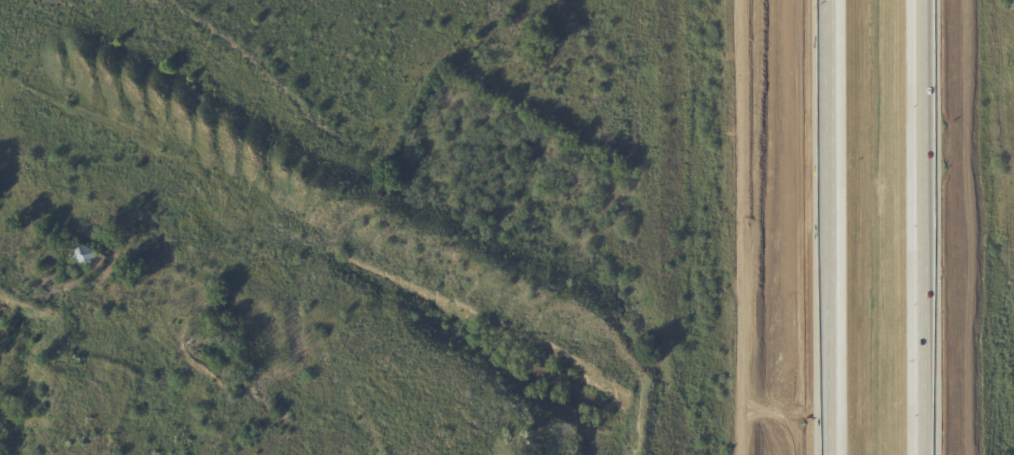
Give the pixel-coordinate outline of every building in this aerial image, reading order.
[(74,240),(108,257),(100,274),(72,260),(73,258),(67,255),(74,240)]
